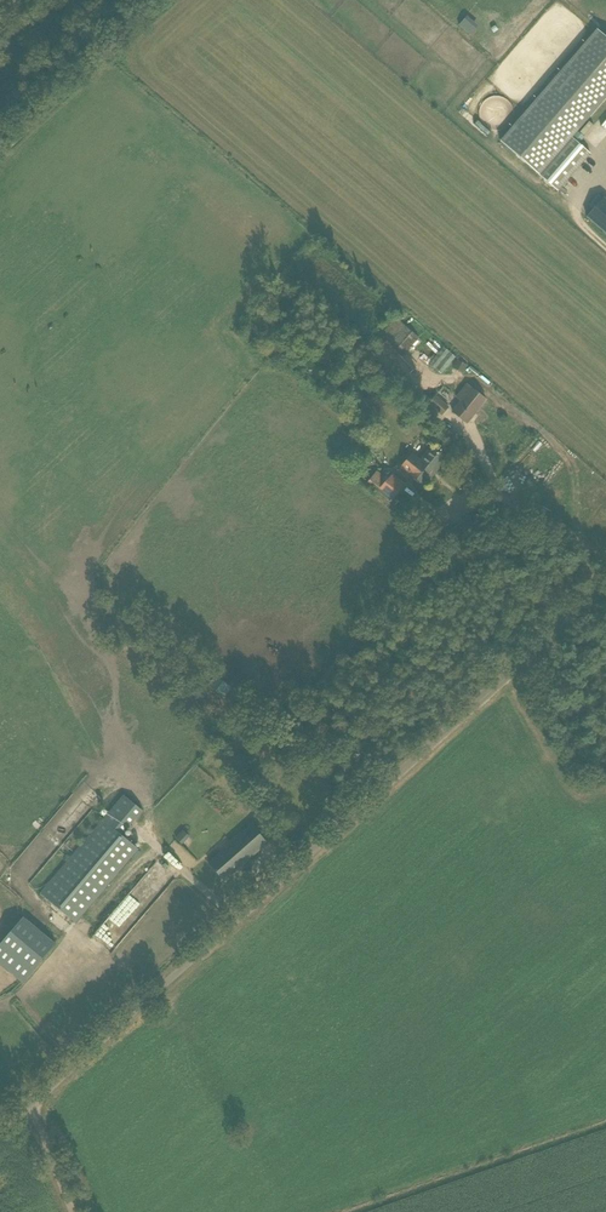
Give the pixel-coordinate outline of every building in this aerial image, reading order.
[(598,29),(501,141),(558,192),(591,154),(573,139),(605,101),(605,36),(598,29)] [(603,199),(587,217),(605,233),(605,201),(603,199)] [(396,318),(380,337),(383,339),(402,357),(419,338),(402,323),(396,318)] [(443,373),(456,355),(444,346),(431,365),(443,373)] [(452,371),(463,376),(469,364),(459,359),(452,371)] [(466,423),(486,400),(467,385),(456,397),(461,401),(452,412),(466,423)] [(429,404),(442,415),(448,408),(435,397),(429,404)] [(412,478),(423,487),(446,460),(430,447),(420,460),(412,454),(397,471),(409,481),(412,478)] [(406,483),(394,474),(379,492),(391,502),(406,483)] [(227,696),(232,685),(221,681),(217,691),(227,696)] [(124,795),(40,894),(75,923),(138,849),(122,835),(143,811),(124,795)] [(267,843),(252,826),(209,864),(225,881),(267,843)] [(190,837),(183,831),(176,838),(183,844),(190,837)] [(56,944),(24,917),(0,945),(0,963),(23,983),(56,944)] [(103,926),(92,937),(110,954),(120,943),(103,926)]
